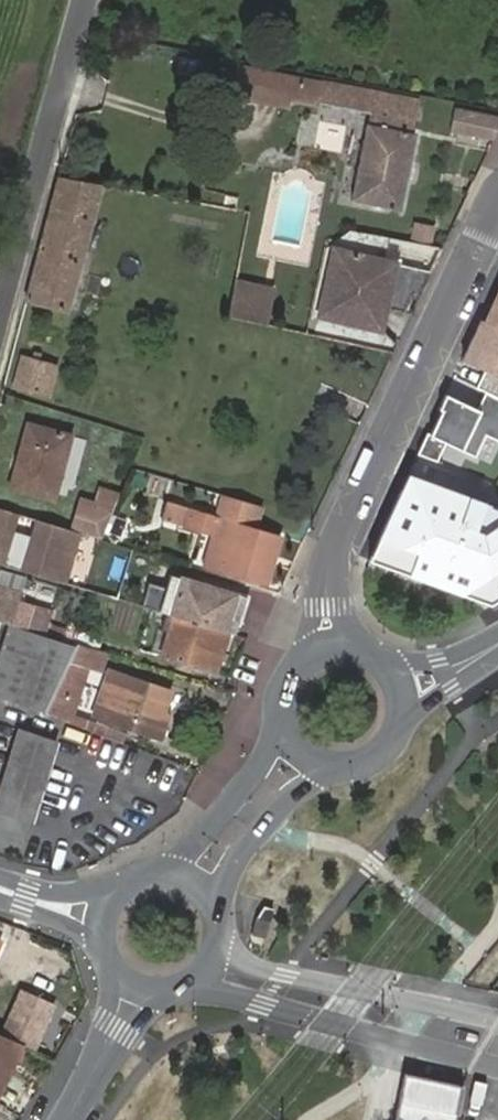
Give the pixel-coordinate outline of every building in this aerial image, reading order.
[(294,100),(319,105),(323,83),(234,67),(228,95),(291,108),(294,100)] [(323,83),(319,105),(371,115),(353,203),(402,213),(417,138),(412,137),(419,103),(323,83)] [(497,138),(497,120),(457,112),(453,135),(495,145),(497,138)] [(103,188),(59,181),(38,256),(81,267),(103,188)] [(436,225),(413,223),(411,244),(434,246),(436,225)] [(379,264),(331,254),(317,318),(365,329),(379,264)] [(68,314),(81,267),(38,256),(26,303),(68,314)] [(390,301),(408,305),(417,266),(399,262),(390,301)] [(396,268),(379,264),(365,329),(383,333),(396,268)] [(265,328),(273,291),(236,283),(226,320),(265,328)] [(482,325),(497,332),(497,290),(482,325)] [(482,325),(478,323),(459,363),(481,373),(473,391),(485,397),(497,403),(497,332),(482,325)] [(47,398),(54,370),(23,362),(16,390),(47,398)] [(442,398),(435,412),(438,414),(427,438),(424,436),(415,456),(434,464),(442,446),(472,460),(482,438),(497,446),(497,403),(485,397),(477,414),(442,398)] [(26,422),(7,489),(52,502),(72,435),(26,422)] [(118,494),(99,488),(94,502),(79,497),(68,531),(79,535),(101,540),(118,494)] [(220,520),(172,505),(167,523),(214,538),(205,568),(265,586),(280,538),(256,531),(263,509),(226,498),(220,520)] [(64,585),(79,535),(68,531),(0,510),(0,566),(64,585)] [(228,636),(236,638),(248,600),(172,577),(164,605),(160,615),(164,616),(172,618),(228,636)] [(25,600),(57,608),(63,591),(32,581),(25,600)] [(4,624),(11,626),(26,631),(45,637),(51,614),(11,603),(14,592),(0,588),(0,623),(4,624)] [(172,618),(164,616),(152,655),(160,658),(172,618)] [(216,674),(228,636),(172,618),(160,658),(216,674)] [(3,701),(26,631),(11,626),(0,661),(0,700),(3,701)] [(45,716),(79,647),(45,637),(26,631),(3,701),(7,702),(45,716)] [(102,674),(109,655),(79,647),(45,716),(86,732),(89,723),(73,716),(90,669),(102,674)] [(96,720),(154,740),(161,719),(164,720),(172,696),(112,675),(96,720)] [(161,719),(154,740),(163,742),(170,722),(164,720),(161,719)] [(0,796),(0,813),(32,824),(59,743),(24,730),(0,796)] [(53,1002),(23,989),(3,1034),(16,1040),(24,1043),(34,1047),(53,1002)] [(0,1089),(9,1073),(5,1070),(9,1063),(6,1061),(15,1044),(0,1037),(0,1089)] [(13,1064),(22,1047),(15,1044),(6,1061),(9,1063),(5,1070),(9,1073),(13,1065),(13,1064)] [(404,1078),(396,1119),(456,1119),(463,1091),(404,1078)]
